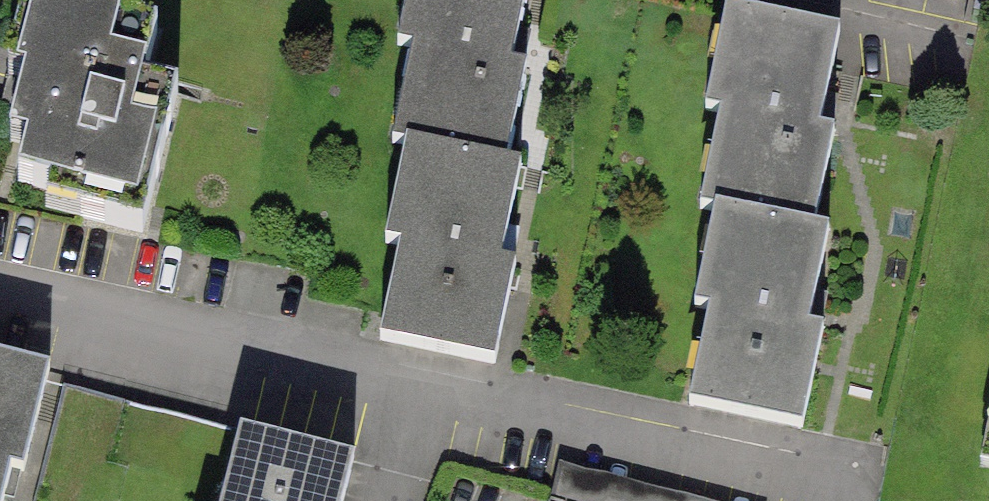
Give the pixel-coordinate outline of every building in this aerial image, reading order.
[(386,56),(401,59),(383,145),(512,173),(533,79),(519,76),(535,0),(398,0),(386,56)] [(32,19),(0,143),(0,192),(136,227),(179,56),(32,19)] [(846,52),(719,25),(699,119),(713,123),(696,206),(821,232),(840,141),(827,138),(846,52)] [(519,176),(388,148),(366,246),(381,249),(363,335),(492,363),(513,268),(499,265),(519,176)] [(827,235),(700,208),(680,302),(695,305),(677,388),(802,415),(821,324),(808,321),(827,235)] [(0,373),(0,486),(16,490),(44,384),(0,373)] [(213,434),(195,500),(340,500),(348,471),(213,434)] [(558,467),(552,500),(739,500),(558,467)]
